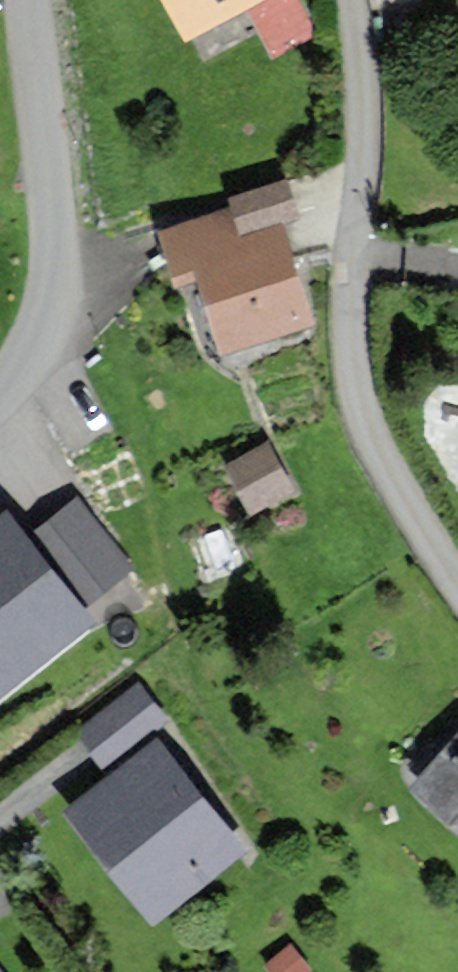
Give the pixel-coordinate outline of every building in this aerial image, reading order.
[(195,36),(263,0),(176,0),(195,36)] [(210,280),(230,350),(312,326),(283,226),(298,222),(288,188),(235,203),(238,213),(166,234),(181,288),(210,280)] [(266,446),(228,467),(250,509),(289,489),(266,446)] [(0,524),(0,690),(85,623),(5,521),(0,524)] [(143,694),(86,741),(112,772),(169,726),(143,694)] [(417,793),(457,830),(457,749),(417,793)] [(156,751),(69,823),(157,928),(244,855),(156,751)]
